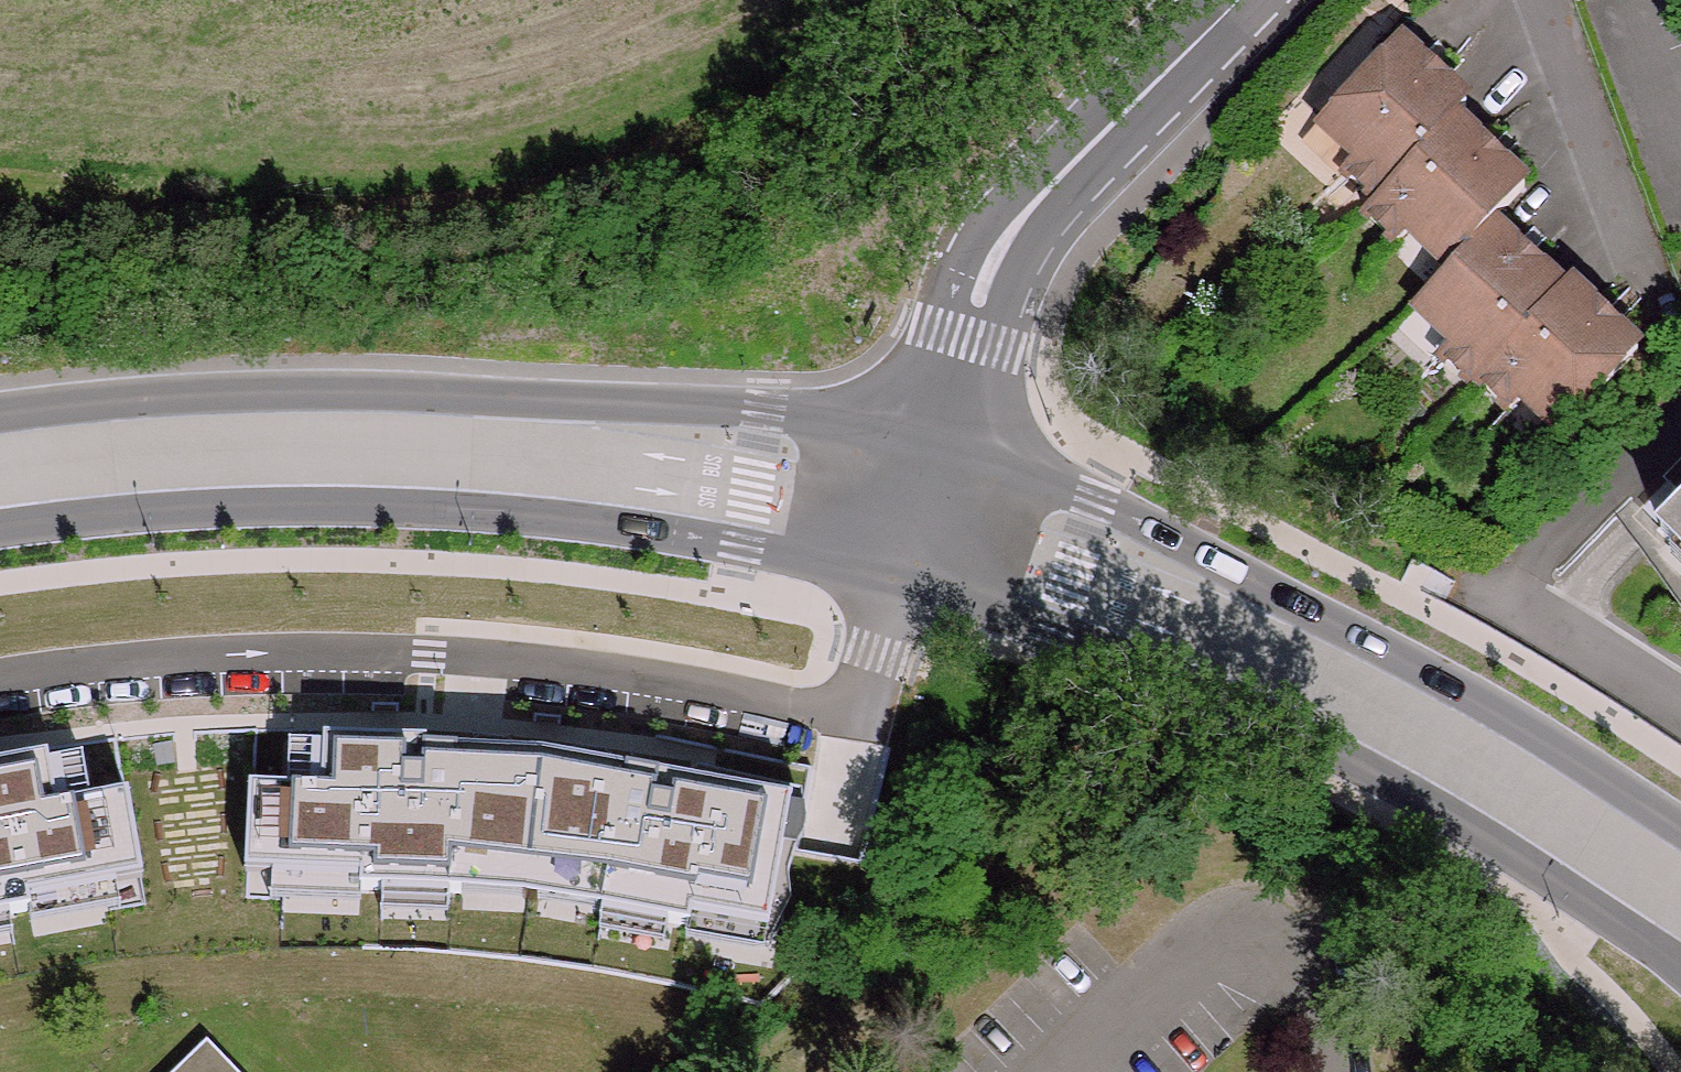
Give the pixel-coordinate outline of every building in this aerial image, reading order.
[(1345,164),(1377,194),(1450,108),(1464,94),(1440,72),(1449,63),(1425,41),(1417,50),(1395,29),(1319,108),(1359,149),(1345,164)] [(1474,130),(1450,108),(1377,194),(1365,206),(1397,236),(1410,222),(1448,257),(1487,213),(1521,175),(1497,153),(1506,143),(1482,122),(1474,130)] [(1511,235),(1487,213),(1448,257),(1413,294),(1451,330),(1437,343),(1469,374),(1475,368),(1557,279),(1535,256),(1542,248),(1519,227),(1511,235)] [(1563,273),(1557,279),(1475,368),(1507,398),(1520,384),(1557,418),(1633,339),(1610,318),(1619,308),(1595,287),(1587,295),(1563,273)] [(1665,524),(1664,528),(1680,546),(1680,509),(1665,524)] [(602,771),(551,764),(329,746),(329,752),(294,751),(292,795),(254,794),(250,876),(282,877),(369,881),(369,895),(389,896),(458,900),(535,904),(612,916),(677,927),(699,931),(701,919),(777,932),(802,811),(602,771)] [(85,762),(50,768),(49,762),(0,771),(0,920),(11,919),(32,915),(31,904),(122,887),(145,882),(131,800),(93,806),(85,762)] [(369,895),(369,881),(282,877),(280,902),(368,909),(369,895)] [(126,913),(122,887),(31,904),(32,915),(35,931),(126,913)] [(458,900),(389,896),(388,916),(456,920),(458,900)] [(677,927),(612,916),(608,938),(675,947),(677,927)] [(0,920),(0,943),(15,941),(11,919),(0,920)] [(701,919),(699,931),(696,947),(773,959),(777,932),(701,919)] [(213,1042),(181,1071),(241,1071),(213,1042)]
